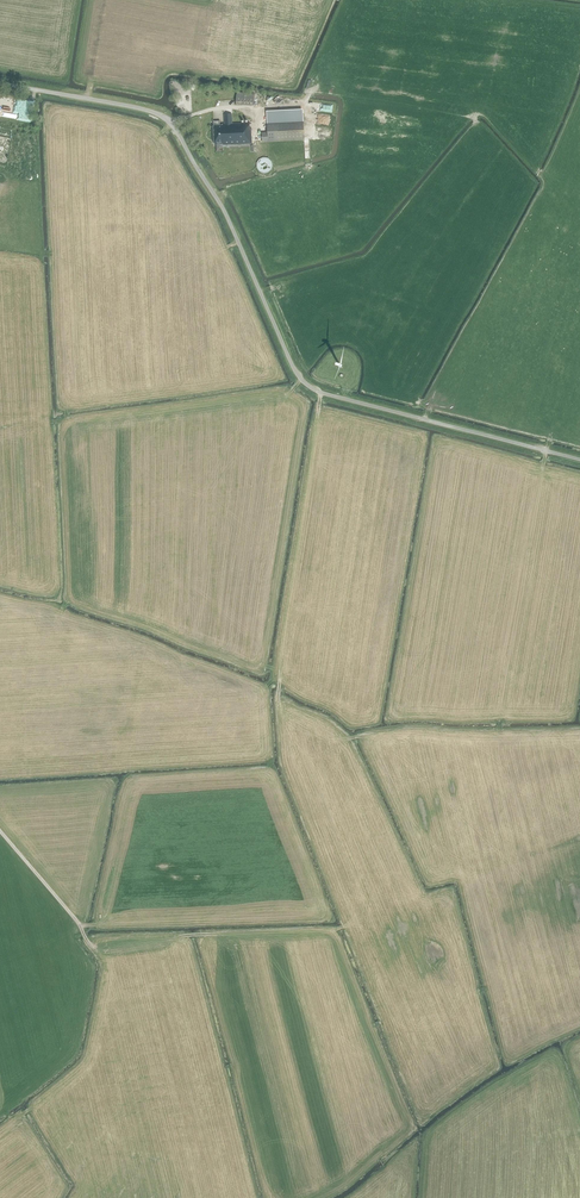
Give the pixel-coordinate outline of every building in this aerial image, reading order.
[(236,92),(235,104),(253,106),(254,94),(236,92)] [(0,112),(0,118),(21,120),(22,115),(0,112)] [(267,116),(267,122),(303,120),(302,114),(267,116)] [(262,142),(304,140),(303,120),(267,122),(267,132),(262,133),(262,142)] [(222,144),(222,145),(251,144),(251,129),(250,129),(249,123),(222,124),(222,125),(220,125),(220,121),(213,121),(213,126),(214,144),(222,144)] [(273,166),(273,165),(273,164),(272,162),(271,161),(270,159),(269,158),(268,158),(266,157),(265,157),(263,158),(262,158),(260,159),(259,160),(258,163),(258,164),(258,165),(258,166),(258,168),(260,170),(262,172),(263,172),(265,173),(267,172),(269,171),(270,170),(271,169),(272,168),(273,166)]
